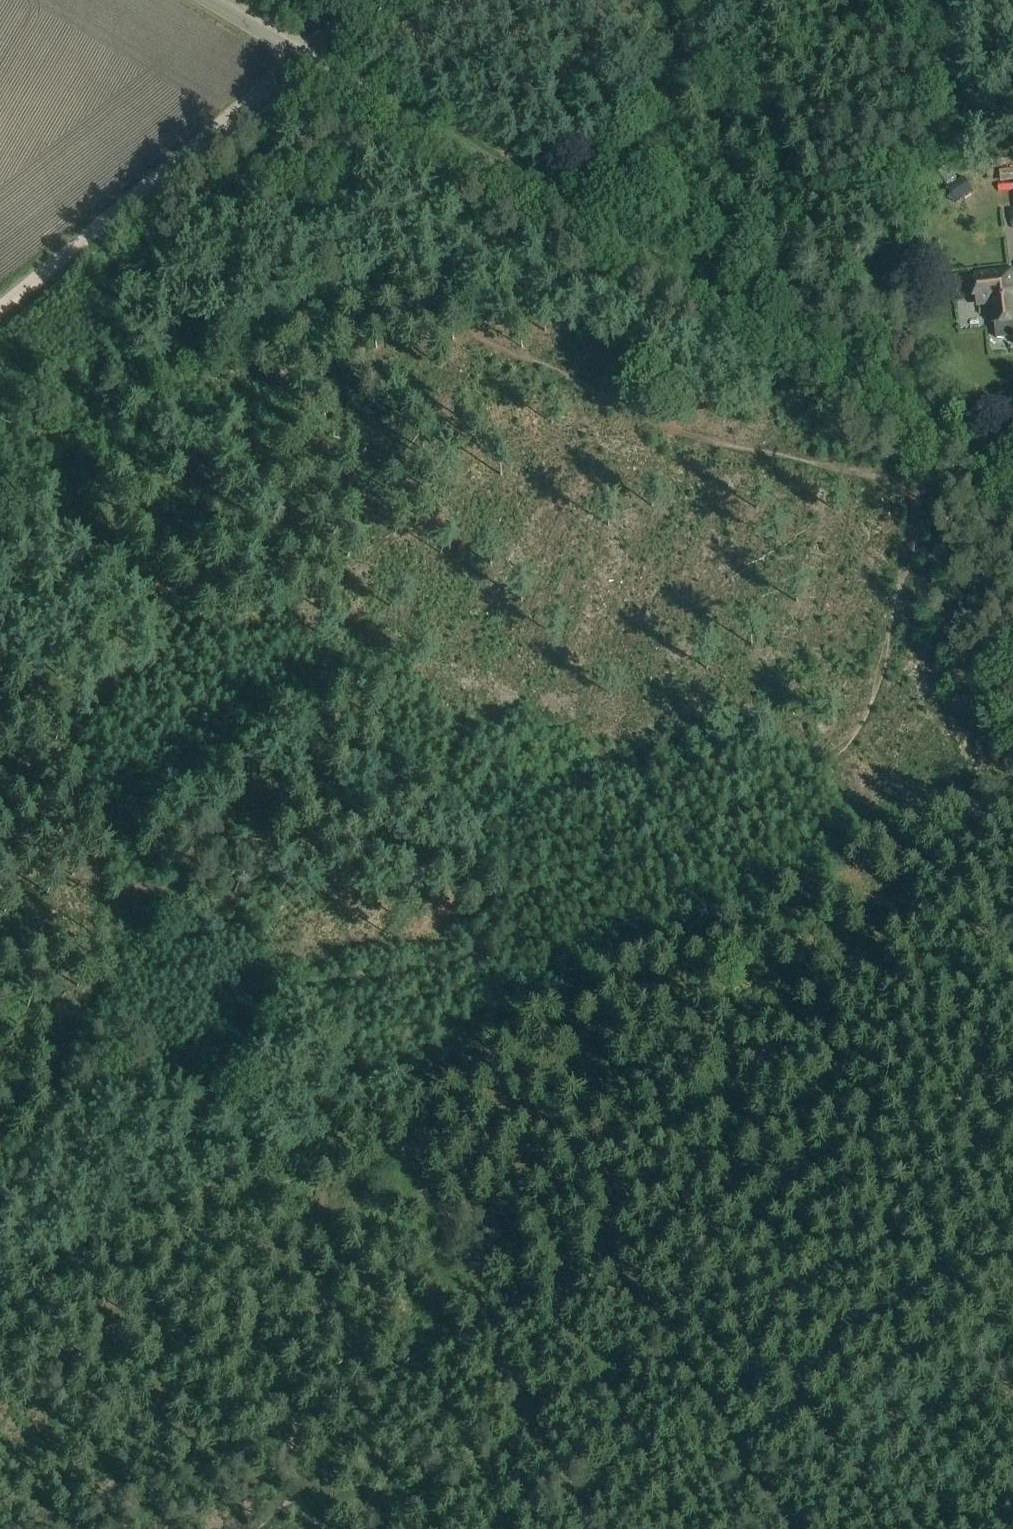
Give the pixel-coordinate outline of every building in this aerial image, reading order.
[(947,200),(957,203),(974,193),(973,183),(964,179),(947,190),(947,200)] [(983,277),(973,278),(977,309),(994,308),(998,340),(1012,338),(1012,298),(1010,274),(983,277)]
